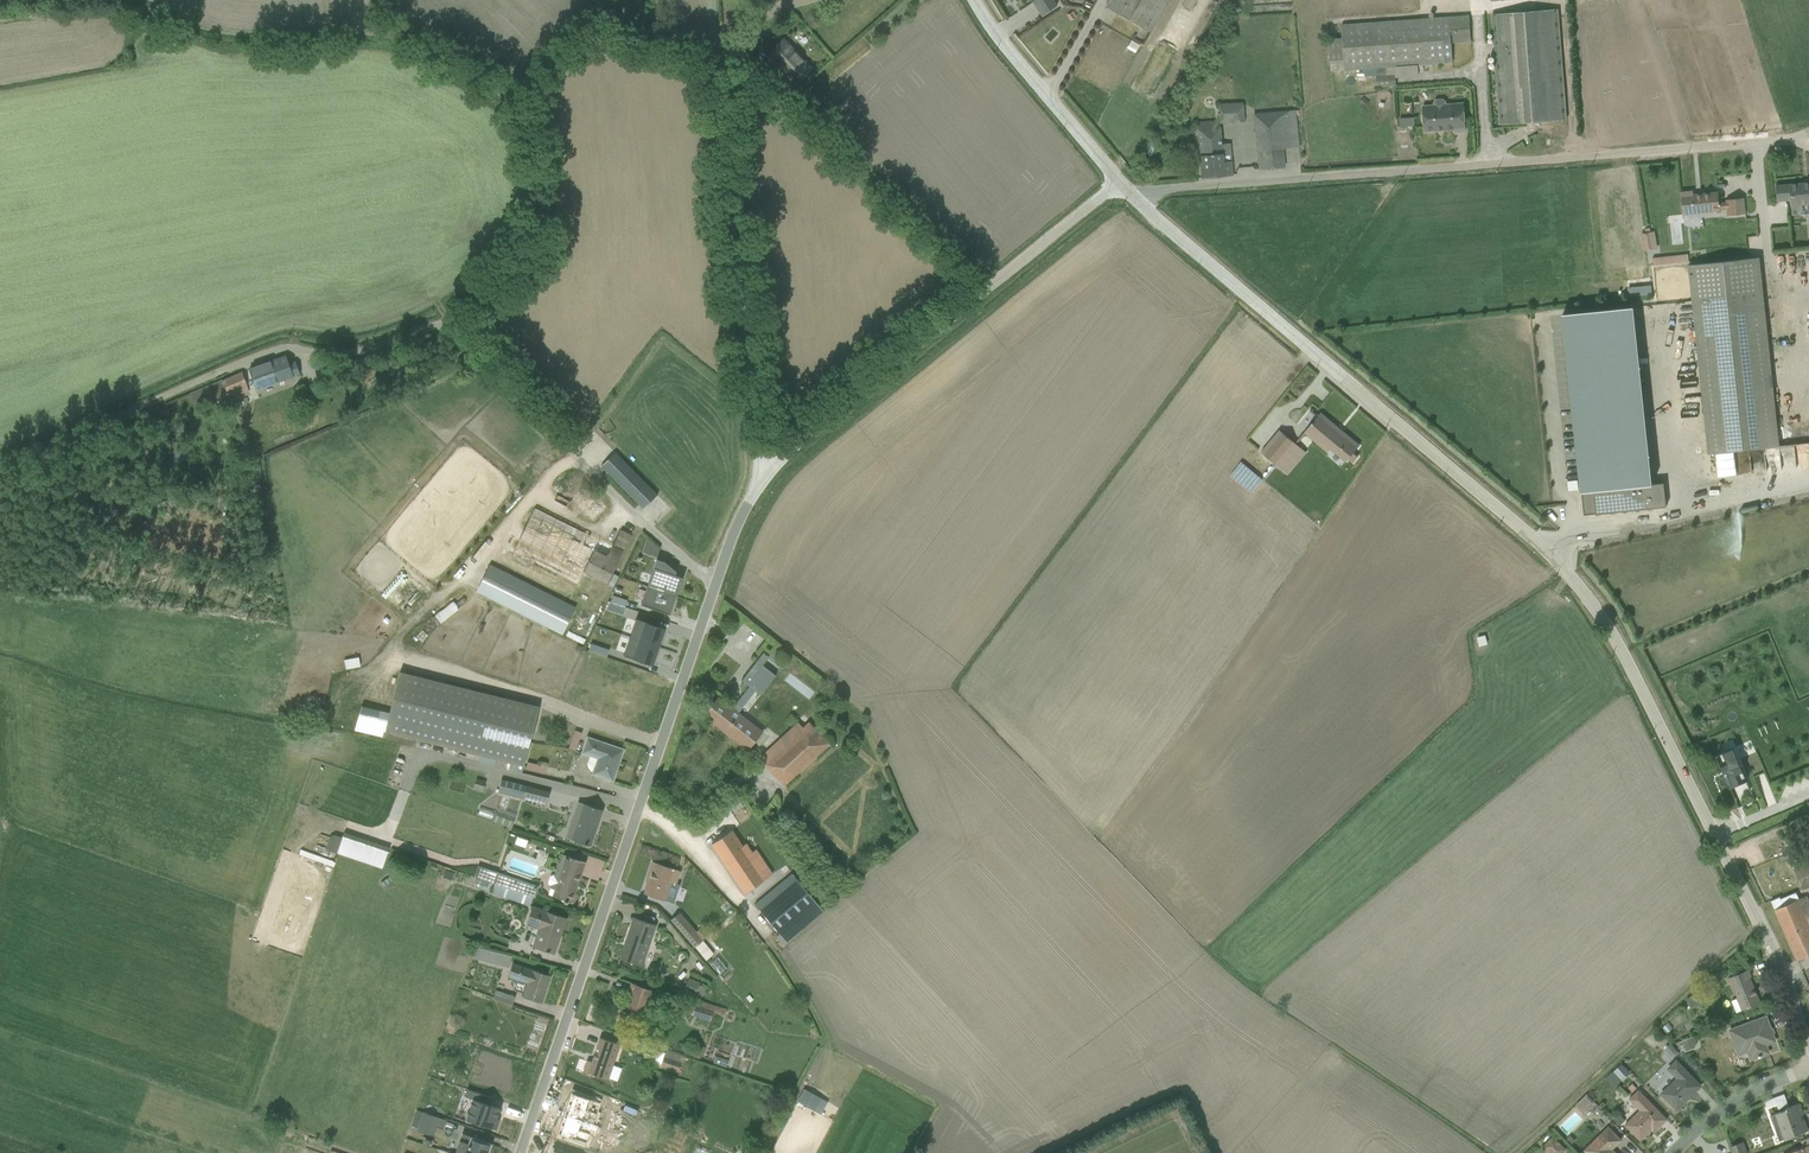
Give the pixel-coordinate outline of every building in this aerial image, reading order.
[(670,14),(694,11),(693,0),(668,0),(670,14)] [(1040,17),(1056,6),(1052,0),(1028,0),(1040,17)] [(1172,0),(1106,0),(1102,7),(1152,35),(1172,0)] [(1501,126),(1569,122),(1561,12),(1493,17),(1501,126)] [(1472,42),(1471,18),(1342,27),(1343,41),(1330,42),(1331,62),(1344,61),(1345,73),(1452,66),(1451,44),(1472,42)] [(1123,38),(1118,47),(1128,51),(1133,42),(1123,38)] [(795,84),(811,70),(784,41),(768,56),(795,84)] [(1422,135),(1464,132),(1462,101),(1420,104),(1422,135)] [(1247,170),(1286,168),(1282,102),(1243,104),(1247,170)] [(1393,130),(1405,131),(1406,115),(1394,114),(1393,130)] [(1197,177),(1231,175),(1229,143),(1218,143),(1216,119),(1193,121),(1197,177)] [(1808,205),(1808,183),(1773,187),(1774,202),(1789,201),(1790,207),(1808,205)] [(1681,214),(1720,211),(1719,190),(1679,194),(1681,214)] [(1647,230),(1636,230),(1636,247),(1648,247),(1647,230)] [(1680,252),(1645,255),(1646,263),(1681,259),(1680,252)] [(1778,446),(1761,259),(1691,265),(1709,453),(1778,446)] [(1632,304),(1558,312),(1579,516),(1667,507),(1664,482),(1651,484),(1632,304)] [(288,363),(286,357),(249,370),(256,390),(299,375),(295,361),(288,363)] [(248,391),(242,373),(222,381),(229,398),(248,391)] [(1342,461),(1358,442),(1319,410),(1304,429),(1342,461)] [(1266,454),(1283,466),(1299,444),(1283,432),(1266,454)] [(615,452),(600,466),(643,509),(658,494),(615,452)] [(1242,491),(1255,475),(1235,458),(1222,474),(1242,491)] [(1561,477),(1562,488),(1572,488),(1571,477),(1561,477)] [(554,505),(566,515),(571,508),(559,498),(554,505)] [(582,573),(605,585),(629,536),(620,531),(612,548),(535,510),(513,554),(576,585),(582,573)] [(647,585),(676,595),(681,578),(674,575),(676,571),(664,561),(656,559),(647,585)] [(563,632),(575,606),(488,564),(475,589),(563,632)] [(676,595),(647,585),(641,604),(670,614),(676,595)] [(663,628),(635,618),(629,637),(658,647),(664,632),(661,631),(663,628)] [(1470,633),(1472,644),(1481,642),(1480,632),(1470,633)] [(658,647),(629,637),(623,655),(650,664),(651,660),(653,661),(658,647)] [(767,655),(762,651),(740,679),(746,685),(731,704),(718,693),(700,716),(747,753),(762,733),(735,712),(753,688),(759,692),(773,675),(760,665),(767,655)] [(522,765),(538,707),(399,670),(388,713),(360,706),(355,728),(381,735),(383,728),(522,765)] [(776,683),(783,684),(785,674),(778,673),(776,683)] [(758,757),(785,786),(830,745),(809,722),(802,728),(797,722),(758,757)] [(573,748),(575,729),(566,728),(563,746),(573,748)] [(622,748),(587,735),(581,751),(597,757),(591,772),(611,779),(622,748)] [(1733,746),(1716,753),(1730,786),(1747,778),(1733,746)] [(1755,773),(1747,776),(1758,807),(1767,804),(1755,773)] [(477,787),(478,780),(468,778),(467,785),(477,787)] [(494,779),(491,792),(540,803),(543,790),(494,779)] [(604,812),(578,804),(567,838),(592,846),(604,812)] [(354,816),(363,817),(364,808),(355,807),(354,816)] [(286,816),(280,834),(308,842),(305,851),(314,854),(312,858),(328,863),(331,852),(377,865),(383,844),(286,816)] [(751,828),(745,819),(710,844),(744,893),(771,874),(742,834),(751,828)] [(553,895),(570,901),(584,862),(567,856),(553,895)] [(1808,888),(1808,860),(1793,867),(1803,891),(1808,888)] [(679,869),(652,861),(643,891),(664,897),(667,887),(673,889),(679,869)] [(536,886),(478,866),(474,876),(495,883),(491,894),(528,907),(536,886)] [(442,882),(444,869),(438,868),(435,881),(442,882)] [(756,906),(785,940),(821,910),(792,876),(756,906)] [(1808,954),(1808,899),(1807,894),(1774,908),(1796,959),(1808,954)] [(566,918),(532,906),(526,923),(538,928),(531,947),(554,955),(566,918)] [(678,912),(668,921),(705,962),(715,954),(702,940),(705,938),(698,930),(695,931),(678,912)] [(642,967),(655,927),(633,920),(620,960),(642,967)] [(543,1004),(552,976),(514,964),(510,977),(527,982),(522,997),(543,1004)] [(1728,975),(1741,1009),(1760,1003),(1747,968),(1728,975)] [(652,989),(630,982),(623,1004),(645,1011),(652,989)] [(487,995),(505,1001),(508,993),(490,987),(487,995)] [(1681,1006),(1694,1003),(1692,992),(1679,995),(1681,1006)] [(1724,998),(1730,1010),(1736,1007),(1730,995),(1724,998)] [(687,1011),(702,1017),(705,1010),(689,1004),(687,1011)] [(1779,1049),(1767,1015),(1728,1028),(1740,1063),(1779,1049)] [(1685,1032),(1689,1045),(1700,1042),(1696,1029),(1685,1032)] [(608,1078),(619,1044),(599,1038),(591,1061),(586,1060),(583,1070),(608,1078)] [(656,1052),(655,1064),(664,1064),(664,1070),(680,1071),(680,1064),(674,1063),(675,1053),(656,1052)] [(1697,1078),(1679,1059),(1669,1069),(1676,1077),(1660,1092),(1678,1111),(1699,1091),(1700,1085),(1697,1078)] [(1598,1075),(1606,1085),(1620,1074),(1612,1064),(1598,1075)] [(456,1086),(481,1096),(488,1080),(462,1070),(456,1086)] [(565,1139),(580,1085),(552,1077),(537,1131),(565,1139)] [(1626,1124),(1640,1140),(1664,1118),(1638,1090),(1630,1098),(1641,1110),(1626,1124)] [(583,1092),(580,1103),(601,1109),(605,1098),(583,1092)] [(1572,1109),(1584,1105),(1582,1096),(1569,1099),(1572,1109)] [(476,1100),(470,1119),(496,1129),(500,1119),(497,1117),(500,1109),(476,1100)] [(1808,1130),(1808,1128),(1800,1102),(1773,1112),(1783,1139),(1808,1130)] [(1547,1124),(1557,1136),(1574,1120),(1564,1109),(1547,1124)] [(443,1128),(446,1120),(423,1112),(417,1130),(431,1135),(434,1125),(443,1128)] [(1588,1152),(1616,1152),(1612,1149),(1622,1139),(1609,1126),(1585,1150),(1588,1152)] [(490,1142),(461,1132),(454,1152),(486,1152),(490,1142)] [(1552,1152),(1558,1152),(1565,1146),(1551,1132),(1541,1142),(1552,1152)] [(1725,1152),(1740,1152),(1735,1139),(1721,1145),(1725,1152)] [(535,1152),(567,1152),(538,1144),(535,1152)] [(1787,1152),(1808,1152),(1808,1144),(1787,1152)]
